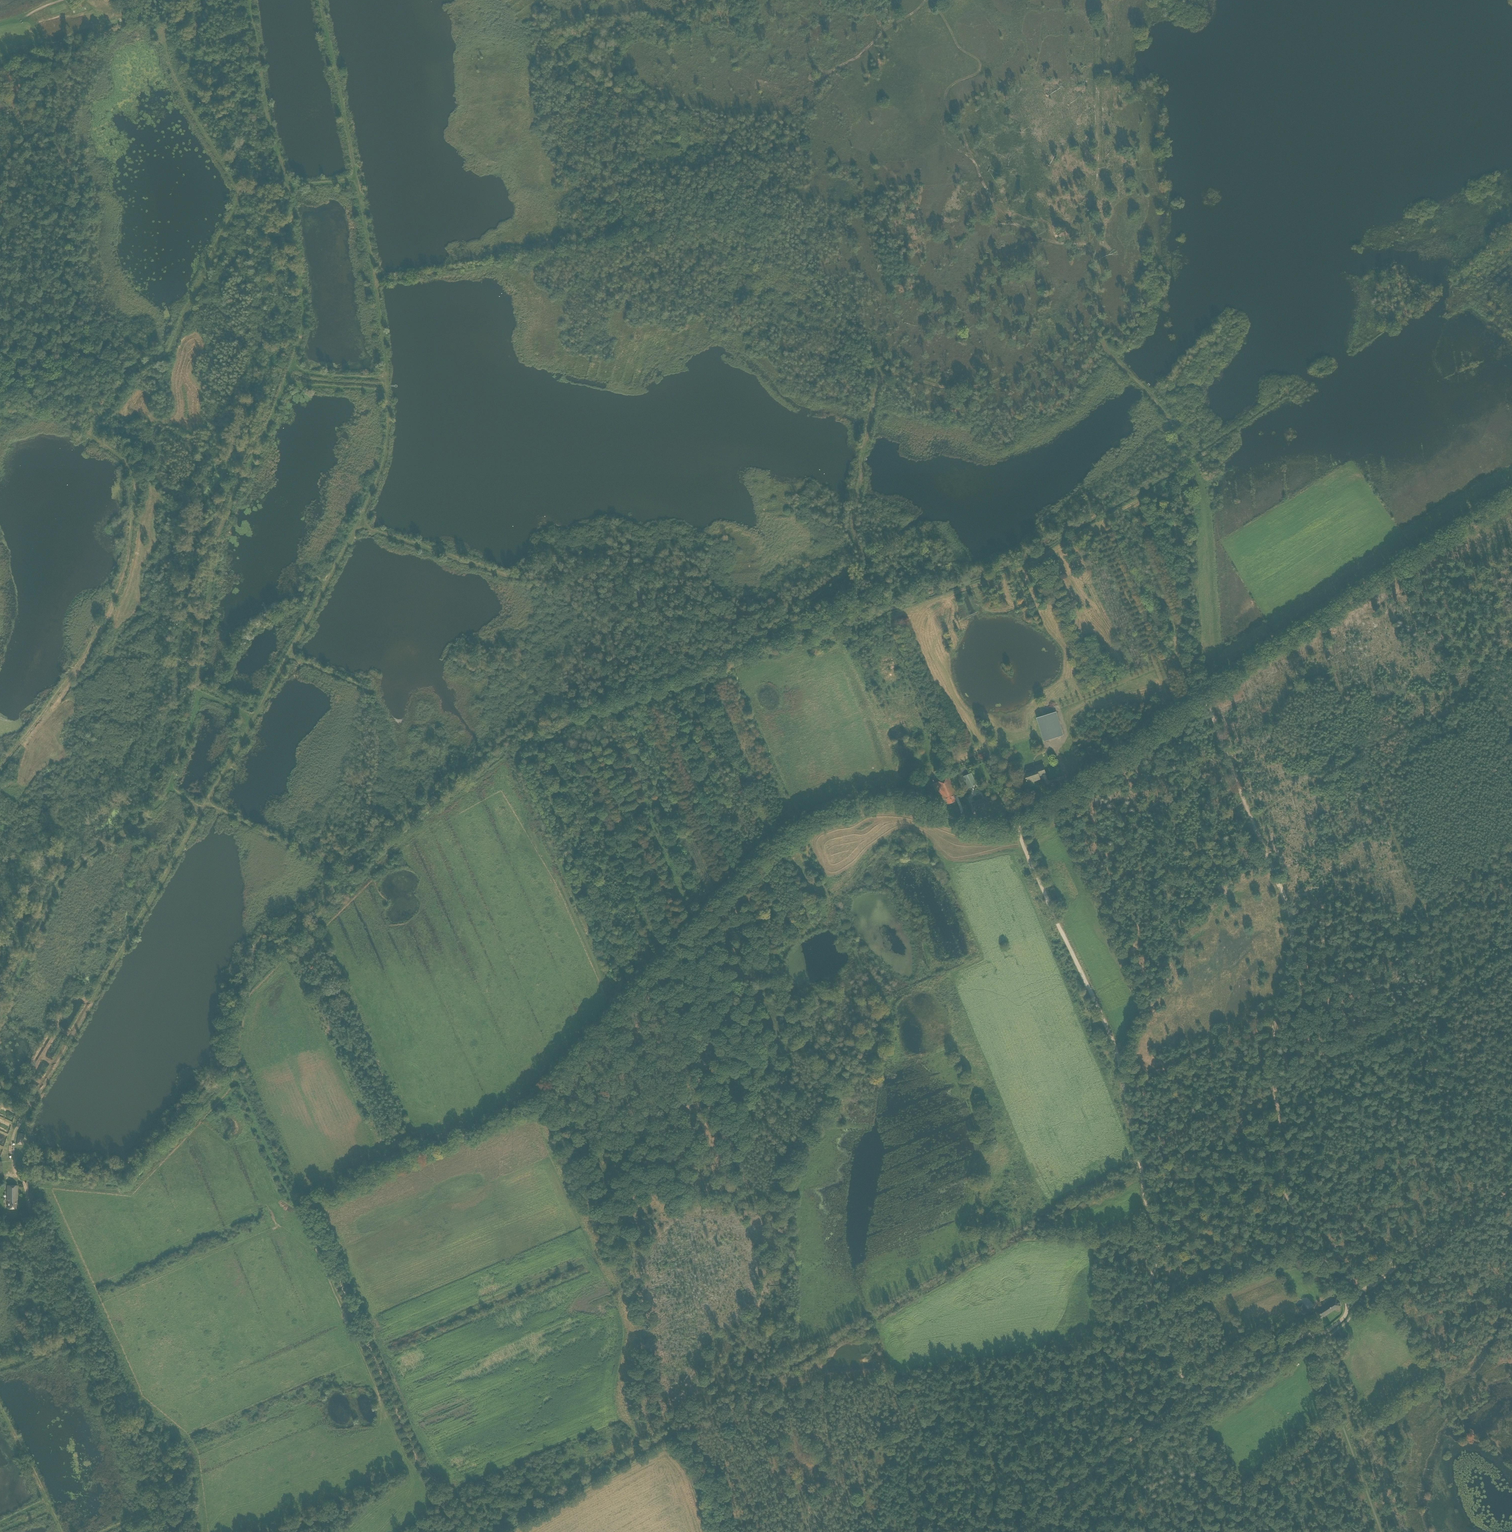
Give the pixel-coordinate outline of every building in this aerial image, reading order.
[(1056,712),(1037,718),(1044,741),(1063,735),(1056,712)] [(1039,776),(1046,773),(1042,764),(1036,766),(1037,770),(1025,774),(1028,783),(1040,779),(1039,776)] [(968,788),(976,785),(971,773),(963,776),(968,788)] [(956,793),(949,777),(932,784),(936,792),(939,791),(942,799),(945,798),(948,804),(956,801),(953,794),(956,793)] [(985,809),(992,806),(990,798),(988,799),(987,798),(975,802),(977,809),(984,807),(985,809)] [(17,1200),(17,1185),(7,1185),(7,1200),(8,1200),(8,1208),(11,1208),(17,1208),(17,1200)] [(1336,1298),(1316,1311),(1321,1318),(1341,1306),(1336,1298)] [(1308,1312),(1303,1303),(1297,1307),(1302,1315),(1308,1312)]
